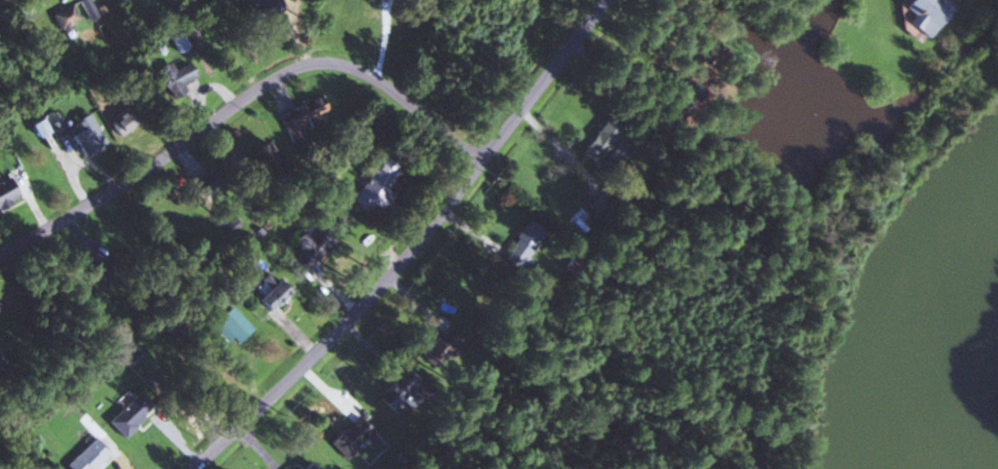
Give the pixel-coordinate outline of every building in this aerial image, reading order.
[(95,17),(89,0),(76,0),(85,21),(95,17)] [(279,0),(258,0),(246,4),(252,23),(283,14),(279,0)] [(901,21),(921,36),(948,2),(945,0),(899,0),(896,4),(908,13),(901,21)] [(49,15),(56,30),(78,20),(71,4),(49,15)] [(171,99),(184,91),(180,84),(193,75),(184,60),(157,77),(171,99)] [(306,133),(303,125),(327,112),(317,94),(276,116),(290,142),(306,133)] [(130,124),(121,113),(108,124),(116,135),(130,124)] [(103,144),(90,114),(65,124),(78,154),(103,144)] [(613,138),(619,129),(602,117),(578,153),(594,163),(601,153),(619,165),(630,149),(613,138)] [(273,157),(262,140),(242,154),(253,171),(273,157)] [(391,194),(383,189),(397,168),(379,156),(348,202),(365,213),(370,206),(379,212),(391,194)] [(200,196),(230,178),(231,180),(242,174),(232,157),(191,181),(200,196)] [(10,177),(0,180),(0,205),(18,198),(10,177)] [(569,221),(583,237),(616,207),(602,191),(569,221)] [(542,232),(527,220),(499,256),(515,268),(542,232)] [(334,244),(318,227),(308,237),(302,230),(291,240),(301,251),(292,259),(304,272),(334,244)] [(289,292),(274,277),(253,298),(268,312),(289,292)] [(462,342),(446,326),(424,349),(440,365),(462,342)] [(127,362),(138,354),(130,344),(119,353),(127,362)] [(375,396),(390,411),(416,384),(402,370),(375,396)] [(122,437),(152,408),(136,392),(106,421),(122,437)] [(327,438),(339,456),(372,436),(360,417),(327,438)] [(67,468),(92,468),(108,454),(92,437),(63,465),(67,468)] [(307,459),(297,468),(316,468),(307,459)]
